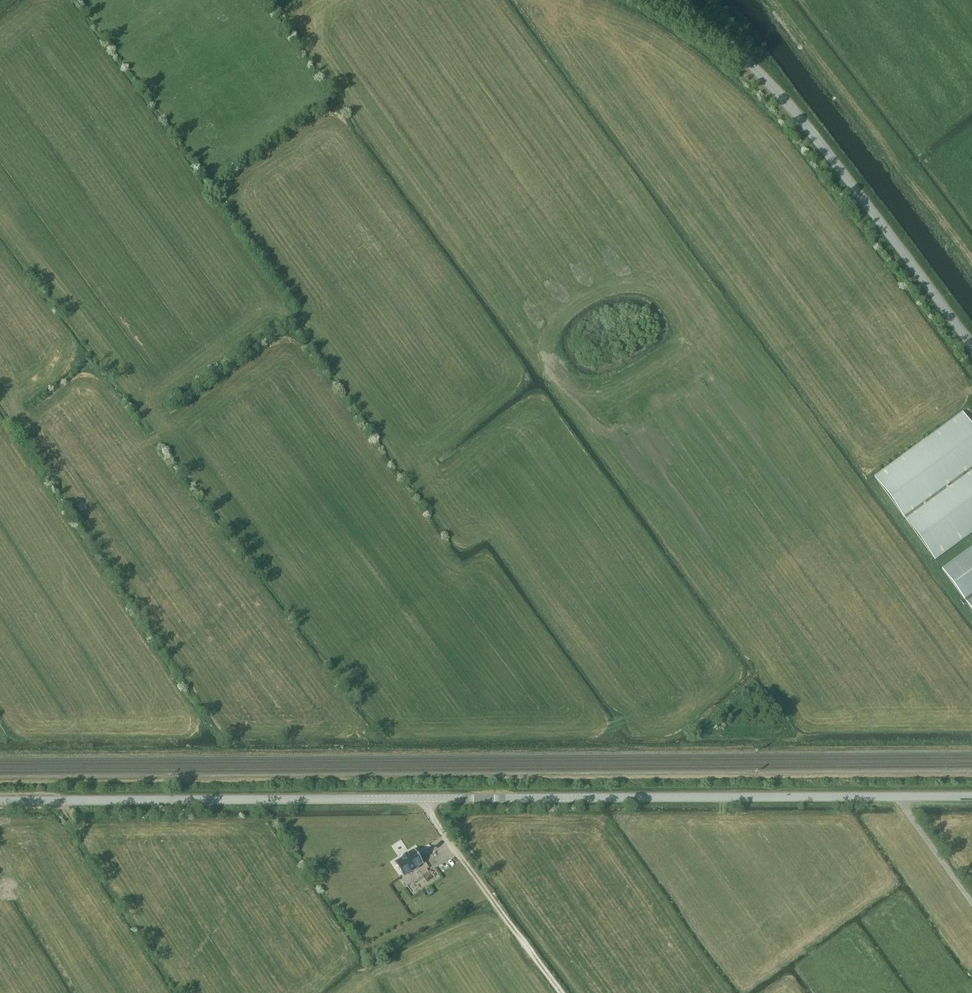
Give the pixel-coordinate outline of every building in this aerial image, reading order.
[(971,532),(971,424),(962,412),(875,477),(935,559),(971,532)] [(971,609),(971,546),(942,568),(971,609)] [(414,849),(407,854),(402,857),(402,858),(395,862),(404,876),(412,871),(413,871),(419,867),(418,866),(423,863),(414,849)] [(489,851),(482,854),(489,867),(495,864),(489,851)]
